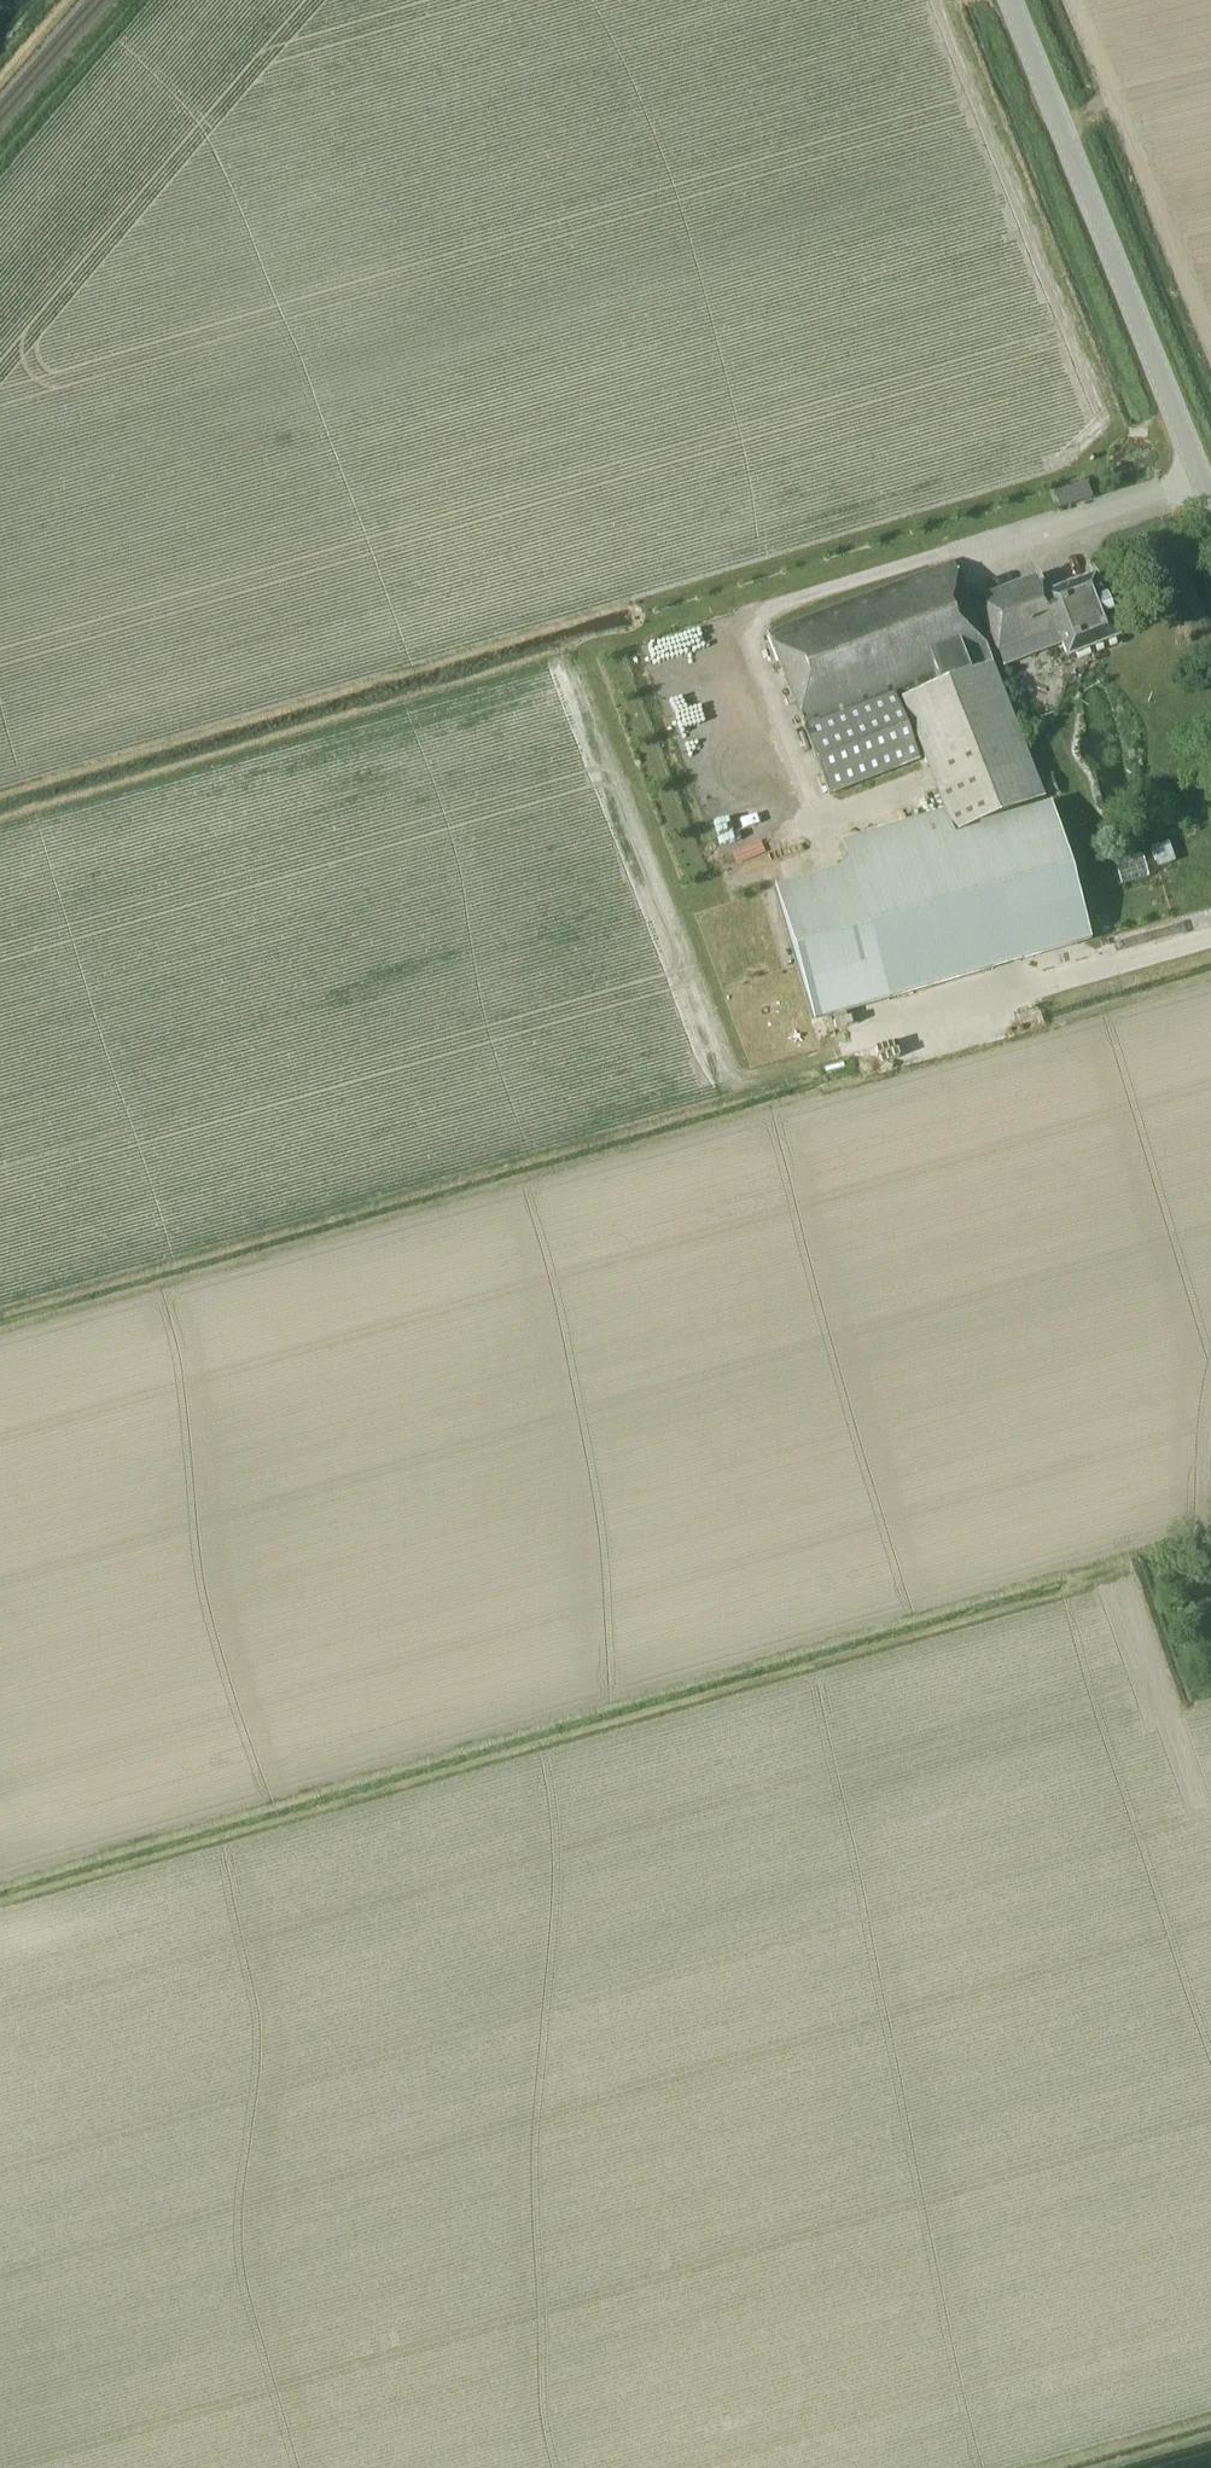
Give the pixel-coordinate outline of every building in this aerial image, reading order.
[(1066,490),(1055,493),(1059,506),(1070,503),(1066,490)] [(920,762),(898,705),(895,696),(989,660),(952,561),(767,632),(830,796),(920,762)] [(1037,578),(979,601),(1006,669),(1063,646),(1069,660),(1118,640),(1093,579),(1045,598),(1037,578)] [(900,699),(953,835),(1045,799),(992,663),(900,699)] [(774,889),(813,1022),(1090,940),(1050,805),(979,825),(980,829),(953,837),(943,811),(841,841),(849,867),(774,889)] [(1118,863),(1124,885),(1152,877),(1146,855),(1118,863)]
